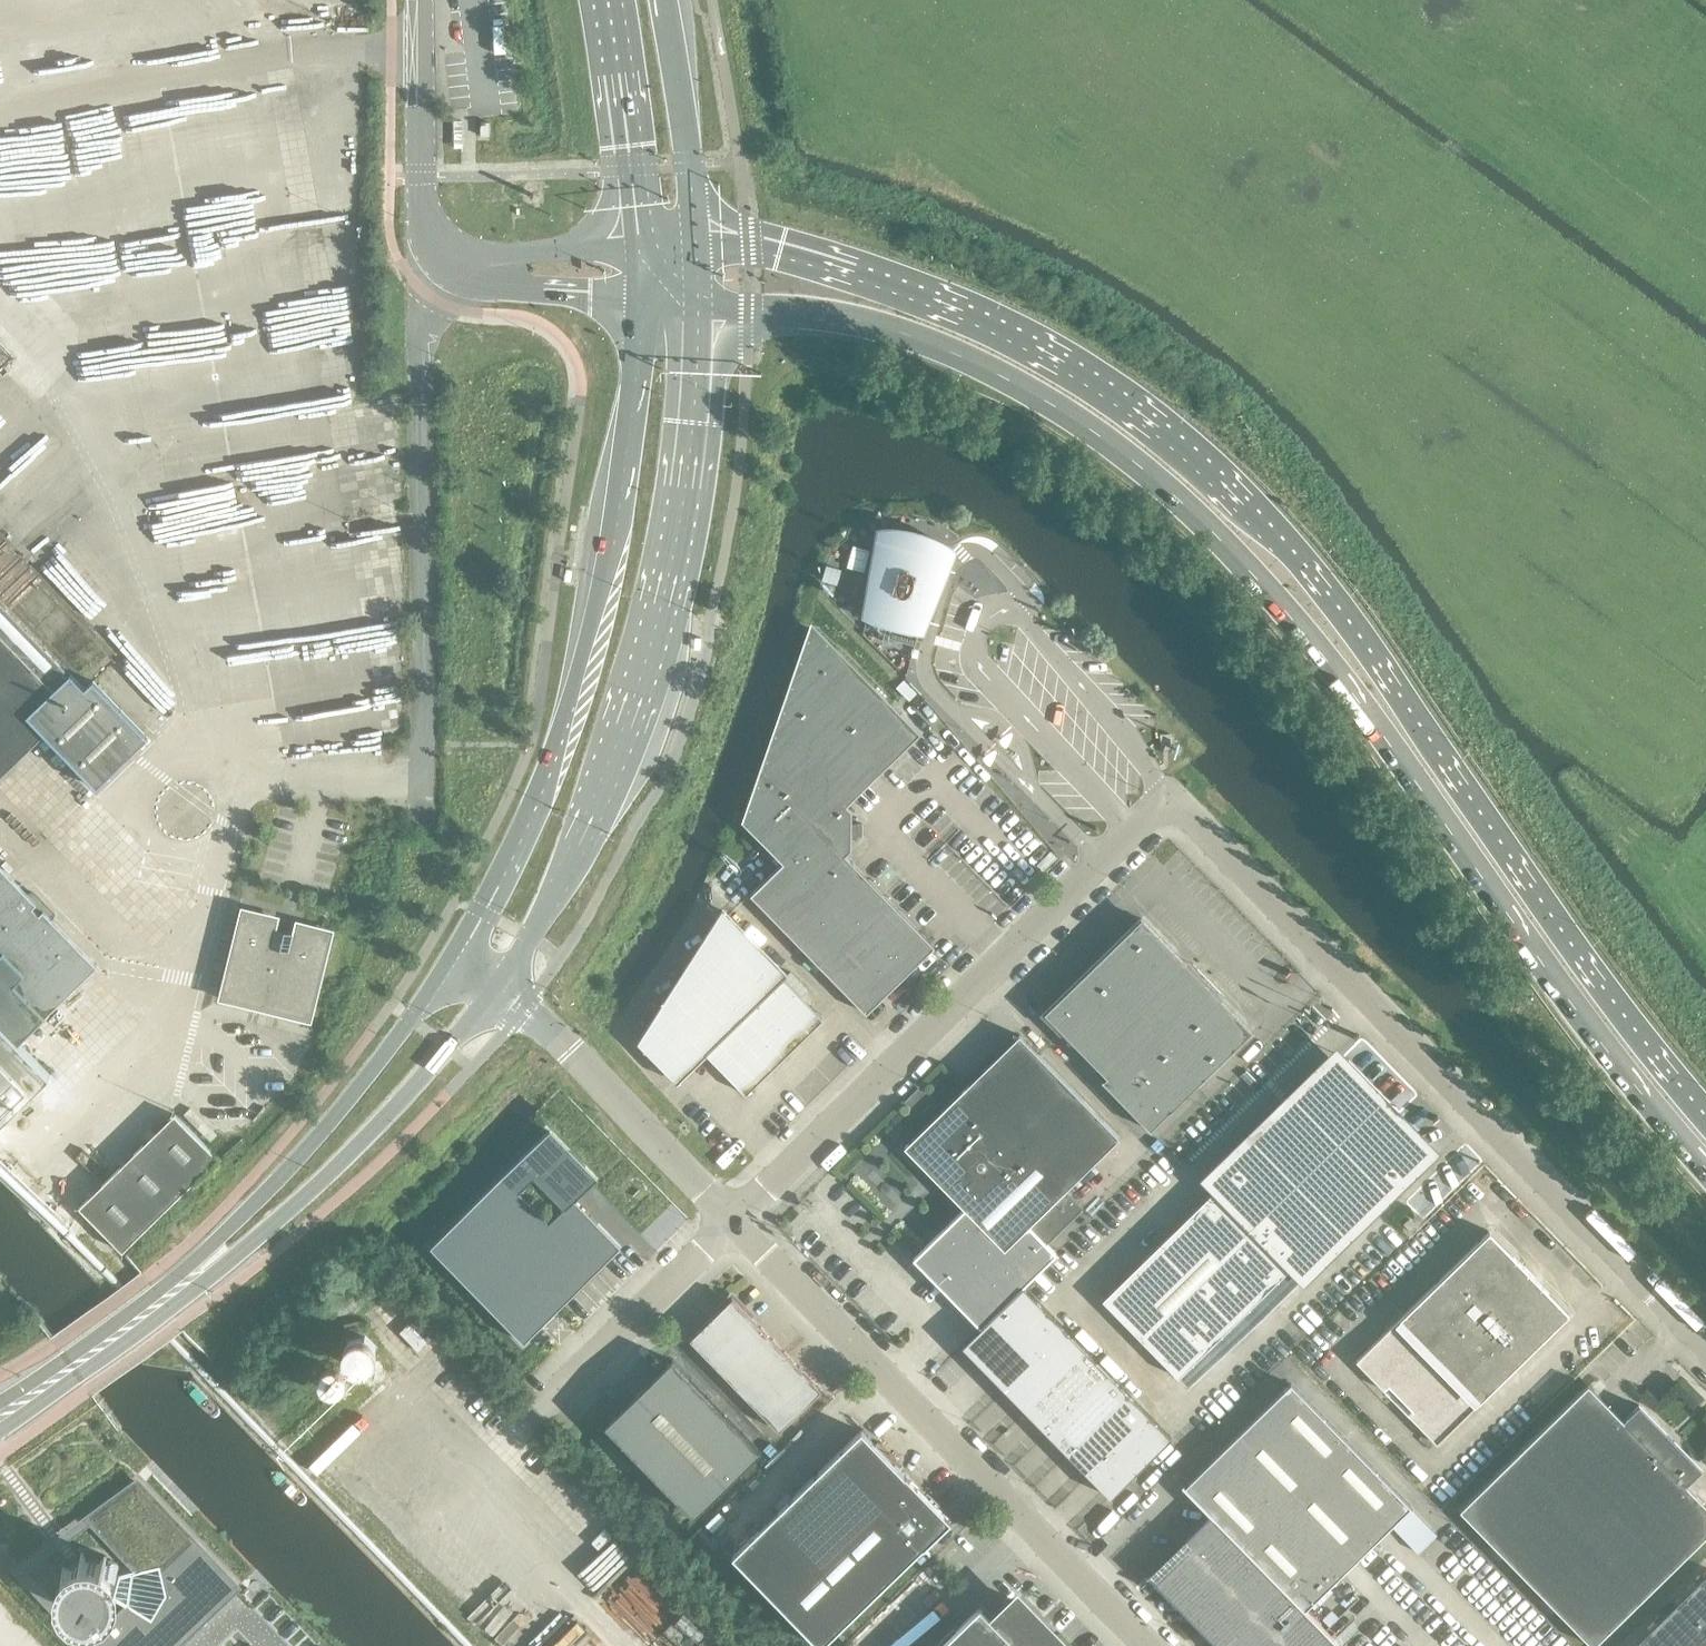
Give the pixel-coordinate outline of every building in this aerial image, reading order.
[(220,96),(161,106),(164,123),(222,113),(220,96)] [(481,121),(481,135),(490,135),(490,121),(481,121)] [(221,218),(222,256),(285,254),(284,216),(221,218)] [(917,536),(914,545),(888,538),(865,618),(883,636),(913,645),(918,630),(921,631),(925,617),(922,615),(931,582),(935,583),(939,569),(935,568),(942,543),(917,536)] [(46,733),(98,786),(149,736),(93,680),(84,689),(0,602),(0,777),(46,733)] [(783,861),(750,894),(866,1013),(930,950),(933,946),(917,929),(917,928),(868,878),(851,862),(852,861),(845,854),(850,849),(851,835),(857,835),(857,823),(851,823),(851,809),(845,803),(918,732),(901,715),(902,715),(836,648),(834,651),(813,629),(747,819),(753,825),(750,828),(751,829),(752,829),(752,830),(768,845),(767,845),(770,849),(771,848),(783,861)] [(0,866),(0,1121),(50,1073),(19,1041),(96,965),(48,916),(53,911),(35,893),(30,897),(0,866)] [(302,927),(303,927),(302,928),(302,929),(301,930),(300,931),(299,931),(298,932),(296,932),(294,932),(294,931),(292,931),(292,932),(276,928),(276,927),(274,926),(274,927),(273,927),(271,926),(271,925),(270,924),(269,923),(269,921),(269,919),(269,918),(269,919),(270,917),(243,910),(222,996),(308,1018),(329,931),(302,925),(302,927)] [(638,1041),(676,1080),(705,1052),(745,1093),(822,1018),(781,977),(785,974),(722,910),(721,910),(639,1040),(638,1041)] [(1141,917),(1043,1012),(1105,1076),(1101,1079),(1150,1129),(1251,1030),(1141,917)] [(965,1087),(1064,1189),(1119,1137),(1019,1034),(965,1087)] [(1302,1294),(1442,1158),(1337,1052),(1197,1189),(1210,1202),(1102,1308),(1176,1384),(1286,1277),(1302,1294)] [(1064,1189),(965,1087),(904,1146),(927,1170),(922,1175),(935,1189),(940,1183),(1004,1249),(1028,1225),(1045,1243),(1082,1207),(1064,1189)] [(187,1163),(206,1145),(174,1113),(79,1206),(122,1251),(201,1174),(195,1168),(193,1170),(187,1163)] [(595,1178),(548,1130),(430,1245),(523,1341),(620,1247),(573,1200),(595,1178)] [(195,1168),(201,1174),(218,1157),(206,1145),(187,1163),(193,1170),(195,1168)] [(1436,1443),(1569,1313),(1489,1230),(1355,1360),(1436,1443)] [(1111,1493),(1172,1434),(1024,1283),(963,1342),(1111,1493)] [(731,1296),(688,1338),(778,1430),(821,1389),(731,1296)] [(371,1362),(376,1345),(364,1333),(361,1319),(344,1323),(347,1337),(343,1354),(355,1366),(371,1362)] [(693,1514),(759,1449),(671,1359),(605,1424),(693,1514)] [(1227,1645),(1341,1645),(1305,1609),(1410,1506),(1289,1383),(1183,1487),(1209,1513),(1152,1569),(1227,1645)] [(1705,1534),(1705,1506),(1685,1484),(1689,1480),(1690,1481),(1701,1469),(1638,1404),(1626,1416),(1622,1420),(1587,1384),(1459,1509),(1592,1645),(1705,1534)] [(950,1521),(860,1430),(732,1556),(820,1645),(822,1645),(950,1521)] [(60,1587),(61,1589),(65,1588),(66,1589),(67,1589),(76,1601),(75,1602),(76,1603),(73,1607),(75,1608),(78,1604),(79,1604),(80,1603),(94,1605),(95,1607),(97,1612),(99,1611),(98,1606),(99,1606),(98,1604),(110,1596),(112,1597),(112,1596),(128,1606),(87,1644),(89,1645),(175,1645),(179,1642),(177,1635),(188,1624),(193,1629),(238,1587),(139,1480),(89,1516),(138,1570),(121,1574),(121,1573),(116,1574),(116,1573),(114,1574),(106,1562),(107,1560),(106,1560),(109,1555),(106,1554),(104,1558),(103,1558),(102,1559),(87,1557),(87,1555),(86,1555),(85,1550),(82,1551),(83,1556),(83,1558),(77,1562),(71,1566),(70,1565),(69,1566),(65,1563),(64,1566),(68,1568),(67,1569),(69,1570),(66,1584),(65,1585),(60,1587)] [(1016,1600),(994,1622),(979,1606),(937,1645),(1062,1645),(1016,1600)]
